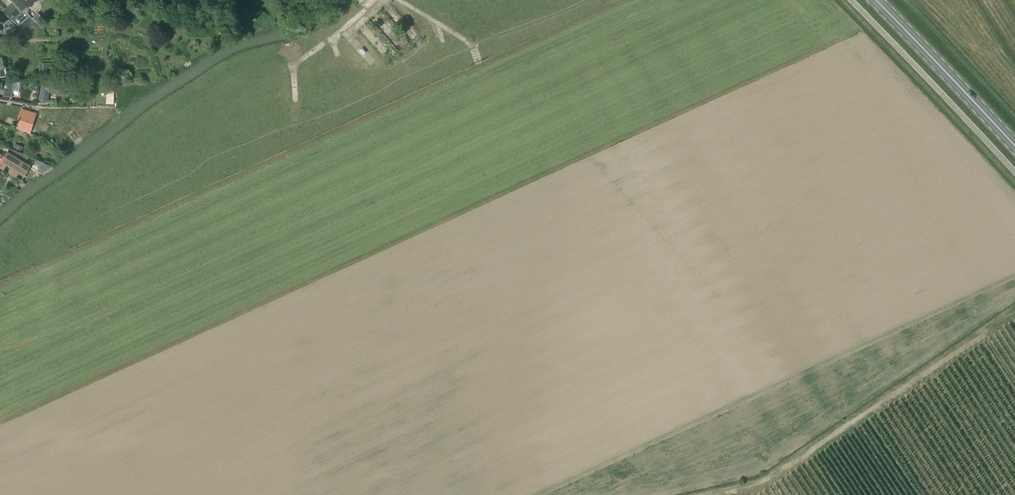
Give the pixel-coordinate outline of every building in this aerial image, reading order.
[(12,19),(19,26),(27,18),(22,13),(37,0),(12,0),(14,3),(4,11),(12,19)] [(4,32),(5,33),(16,26),(10,20),(4,24),(0,18),(0,35),(4,32)] [(39,76),(43,76),(52,76),(52,64),(43,63),(40,63),(39,76)] [(4,91),(4,97),(13,97),(14,83),(3,83),(3,82),(0,82),(0,90),(4,91)] [(41,91),(40,99),(48,100),(49,92),(59,94),(60,86),(42,83),(41,91)] [(36,114),(21,109),(15,128),(31,133),(36,114)] [(13,149),(20,152),(22,147),(15,144),(15,145),(13,149)] [(25,163),(29,157),(10,149),(4,159),(0,157),(0,168),(16,178),(19,173),(25,176),(30,167),(25,163)]
